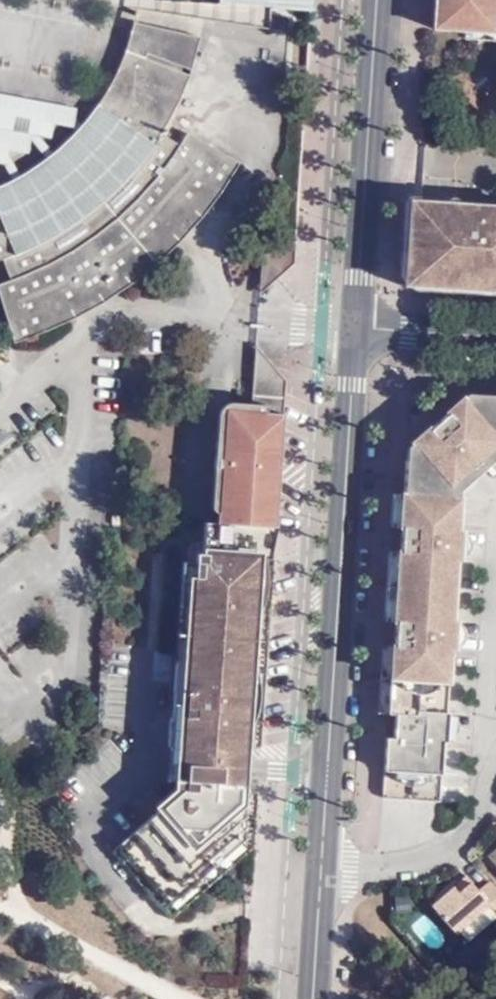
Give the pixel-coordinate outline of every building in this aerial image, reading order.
[(215,19),(254,26),(256,2),(269,2),(313,4),(313,0),(217,0),(215,19)] [(442,13),(446,19),(488,23),(487,33),(495,34),(495,0),(444,0),(442,13)] [(268,28),(269,2),(256,2),(254,26),(268,28)] [(133,20),(125,50),(189,73),(198,35),(133,20)] [(125,50),(124,49),(110,80),(89,114),(69,136),(45,158),(12,178),(0,184),(0,259),(1,258),(8,279),(0,282),(0,306),(11,343),(41,332),(108,297),(157,261),(200,221),(239,162),(187,130),(177,143),(159,132),(175,103),(189,73),(125,50)] [(4,162),(8,146),(25,149),(28,130),(48,135),(52,119),(71,124),(74,107),(0,92),(0,161),(4,162)] [(430,195),(418,195),(416,231),(427,232),(427,250),(415,249),(413,278),(495,285),(495,202),(470,199),(470,197),(430,195)] [(293,258),(294,241),(262,238),(258,291),(293,258)] [(287,379),(256,344),(251,402),(247,458),(215,456),(213,476),(246,479),(242,525),(276,527),(287,379)] [(420,448),(415,454),(413,470),(495,399),(495,398),(475,397),(420,448)] [(413,470),(411,491),(410,512),(422,513),(422,525),(410,525),(407,550),(403,620),(402,646),(416,647),(416,661),(399,660),(397,699),(412,700),(412,714),(401,713),(400,736),(394,735),(389,800),(448,804),(467,495),(456,496),(457,484),(495,451),(495,399),(413,470)] [(247,458),(251,402),(219,400),(215,456),(247,458)] [(467,495),(495,471),(495,451),(457,484),(456,496),(467,495)] [(217,522),(242,525),(246,479),(213,476),(211,507),(218,508),(217,522)] [(410,512),(411,491),(400,491),(397,524),(410,525),(422,525),(422,513),(410,512)] [(274,559),(266,544),(248,542),(249,525),(243,525),(204,523),(203,539),(199,543),(196,544),(190,547),(189,549),(188,553),(187,562),(182,562),(168,780),(181,781),(179,796),(176,796),(112,852),(171,920),(254,847),(258,793),(240,787),(243,752),(261,748),(274,559)] [(274,559),(276,528),(249,525),(248,542),(266,544),(274,559)] [(403,620),(407,550),(397,549),(392,620),(403,620)] [(416,647),(402,646),(391,645),(386,712),(401,713),(412,714),(412,700),(397,699),(399,660),(416,661),(416,647)] [(492,884),(482,895),(468,881),(434,912),(458,937),(491,909),(495,915),(495,888),(492,884)] [(430,951),(446,939),(425,912),(409,924),(430,951)]
